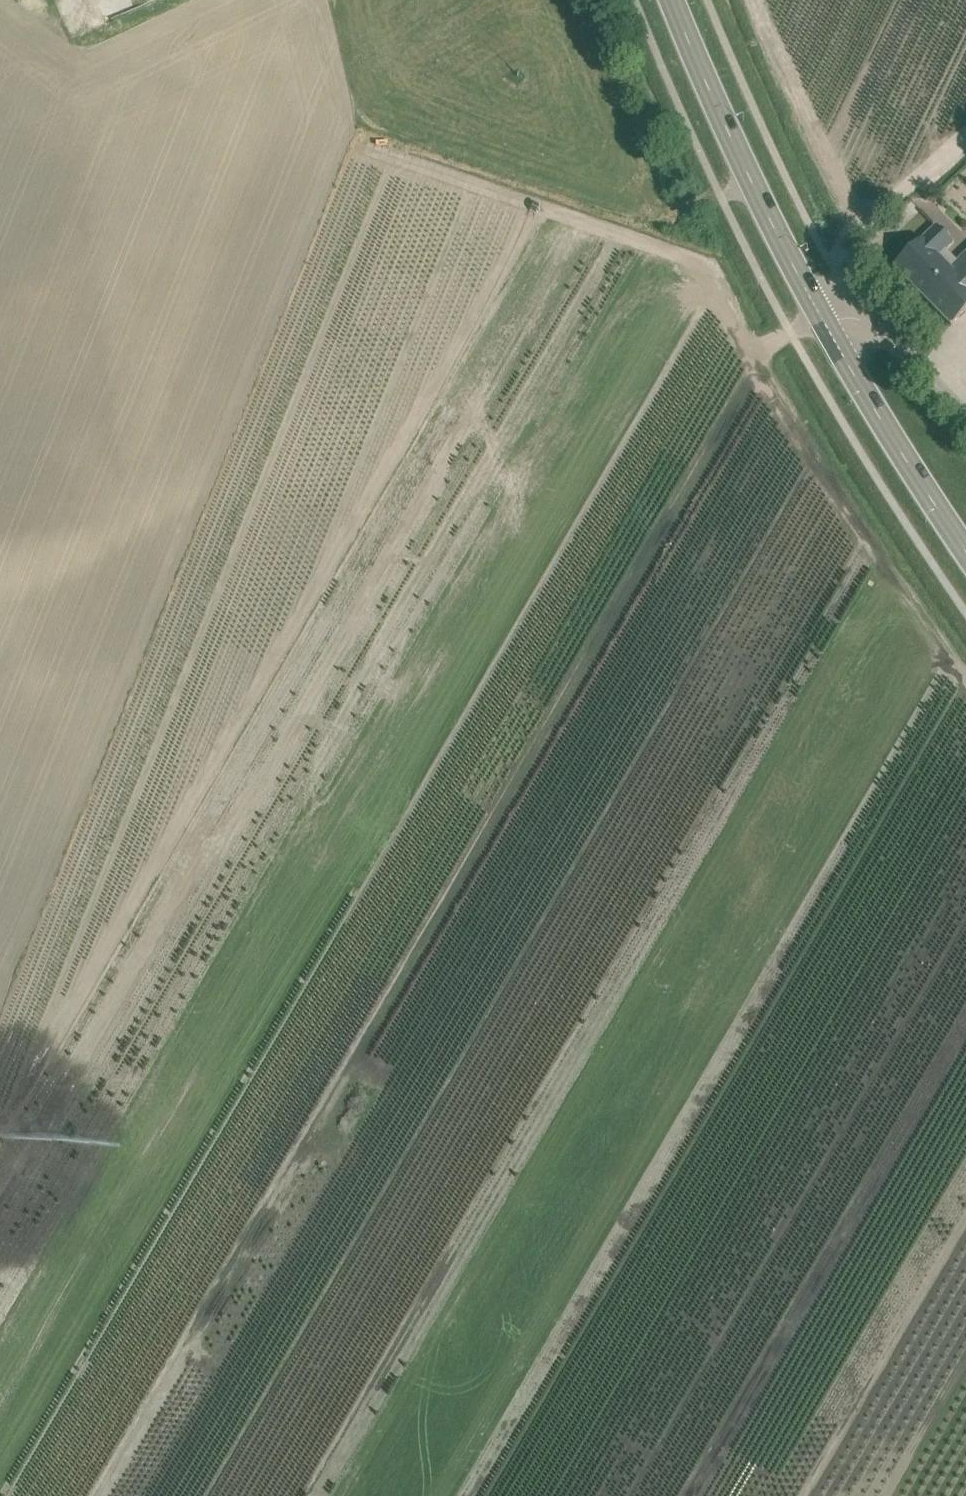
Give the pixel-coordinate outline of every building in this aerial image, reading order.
[(922,296),(951,326),(965,311),(965,255),(953,267),(939,253),(955,238),(939,221),(893,266),(922,296)]
